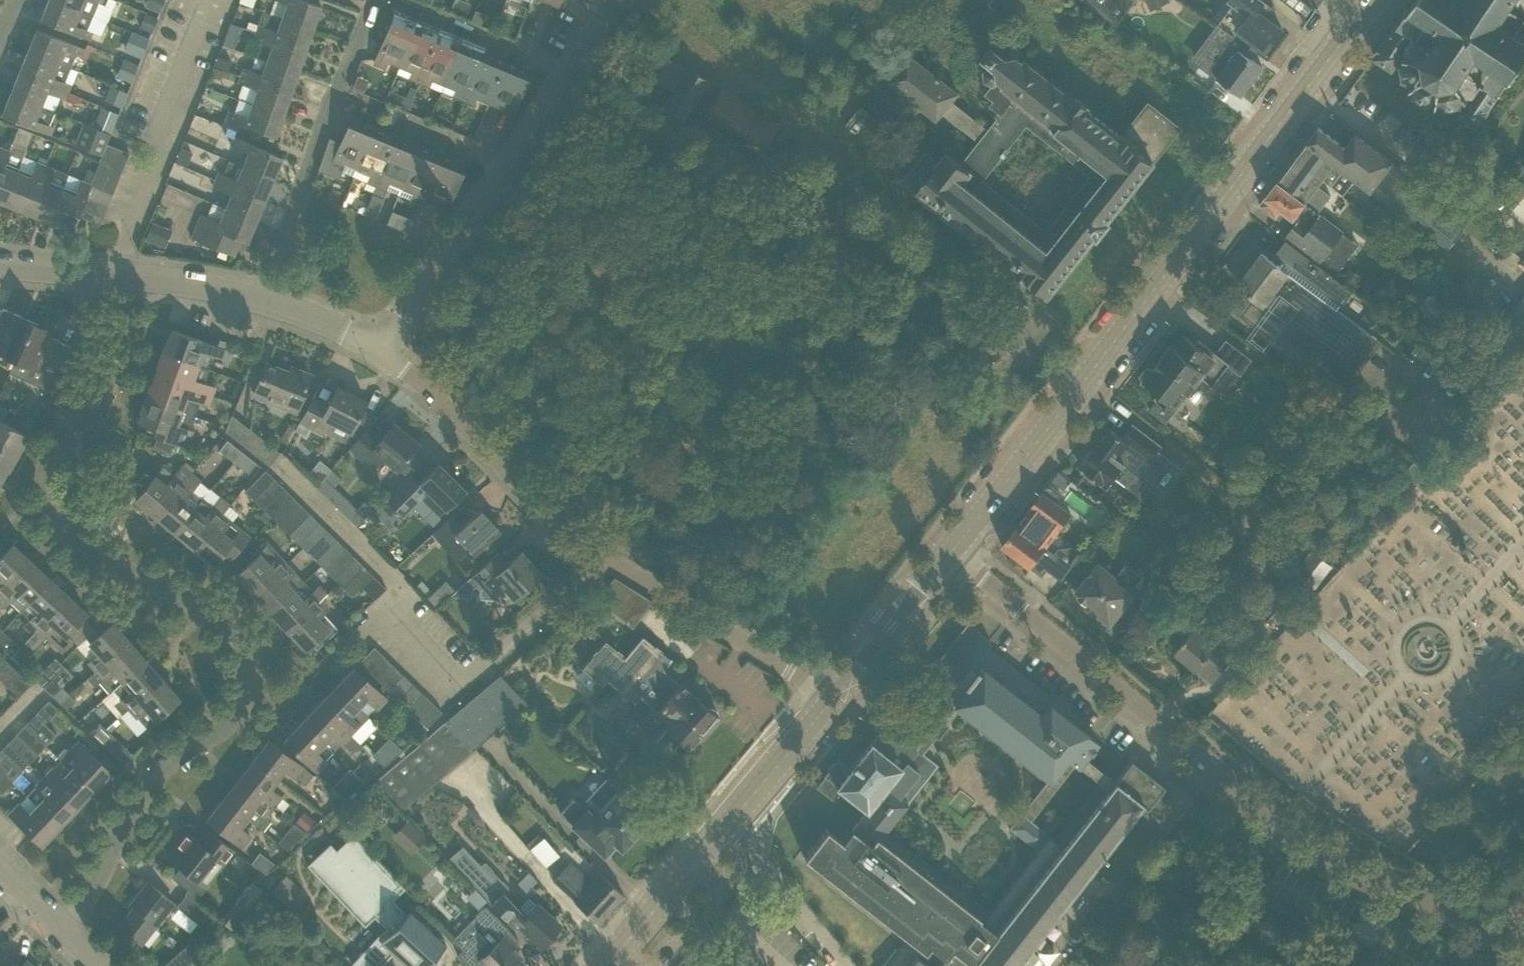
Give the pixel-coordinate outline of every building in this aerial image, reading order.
[(81,10),(57,0),(48,0),(40,19),(90,39),(93,31),(87,29),(93,15),(81,10)] [(81,10),(93,15),(98,1),(105,4),(106,0),(57,0),(81,10)] [(159,12),(164,0),(147,0),(144,6),(159,12)] [(282,17),(313,27),(321,5),(306,0),(279,0),(287,3),(282,17)] [(458,0),(455,0),(451,10),(466,16),(471,5),(458,0)] [(1118,23),(1135,0),(1086,0),(1118,23)] [(1147,11),(1168,1),(1167,0),(1141,0),(1147,11)] [(1264,15),(1265,15),(1272,6),(1264,0),(1229,0),(1227,2),(1232,5),(1222,18),(1217,24),(1222,28),(1233,36),(1248,16),(1253,20),(1260,12),(1264,15)] [(1404,4),(1407,6),(1372,56),(1393,71),(1399,63),(1403,65),(1404,76),(1402,78),(1404,81),(1406,78),(1415,82),(1411,85),(1412,87),(1415,85),(1416,93),(1413,94),(1414,96),(1417,96),(1426,102),(1426,105),(1429,105),(1429,102),(1437,100),(1437,103),(1439,103),(1440,100),(1446,106),(1445,108),(1448,109),(1449,106),(1460,104),(1463,106),(1459,113),(1479,127),(1483,121),(1484,122),(1490,113),(1489,113),(1513,76),(1516,78),(1523,67),(1523,0),(1407,0),(1404,4)] [(474,12),(471,21),(481,25),(484,16),(474,12)] [(1248,16),(1233,36),(1243,44),(1249,37),(1260,45),(1267,50),(1283,29),(1267,17),(1265,15),(1264,15),(1260,12),(1253,20),(1248,16)] [(152,32),(158,18),(146,13),(140,27),(152,32)] [(403,59),(418,23),(395,14),(374,62),(385,67),(390,54),(403,59)] [(256,32),(306,49),(313,27),(282,17),(277,31),(258,24),(256,32)] [(249,21),(246,28),(256,32),(258,24),(249,21)] [(231,23),(226,34),(237,38),(241,27),(231,23)] [(403,59),(397,73),(409,78),(420,82),(420,81),(440,33),(418,23),(403,59)] [(27,50),(60,63),(70,67),(76,53),(83,56),(86,48),(36,28),(27,50)] [(1219,51),(1206,69),(1218,77),(1225,83),(1242,95),(1263,66),(1240,49),(1243,44),(1233,36),(1222,28),(1215,37),(1219,51)] [(141,58),(150,38),(132,31),(123,50),(141,58)] [(267,60),(298,71),(306,49),(256,32),(253,40),(272,46),(267,60)] [(440,33),(420,81),(429,85),(434,73),(447,78),(462,42),(440,33)] [(462,42),(447,78),(459,83),(454,96),(464,100),(484,51),(462,42)] [(1002,112),(989,129),(980,140),(972,151),(973,151),(963,164),(949,152),(940,163),(927,152),(904,182),(1033,282),(1049,294),(1095,235),(1098,237),(1110,222),(1107,220),(1154,161),(1153,161),(1180,127),(1148,102),(1121,136),(1086,109),(1088,106),(1034,63),(1032,65),(1023,58),(1022,59),(1017,55),(1020,51),(1015,43),(1005,43),(1001,52),(991,45),(981,57),(991,65),(985,72),(986,82),(994,85),(987,93),(995,100),(992,104),(1002,112)] [(19,71),(68,91),(71,84),(64,81),(70,67),(60,63),(27,50),(19,71)] [(484,51),(464,100),(473,103),(478,89),(492,94),(497,81),(510,86),(518,65),(506,60),(484,51)] [(909,55),(888,82),(937,121),(959,94),(909,55)] [(233,62),(216,56),(213,65),(224,69),(230,71),(233,62)] [(131,82),(138,65),(124,59),(116,76),(131,82)] [(291,92),(298,71),(267,60),(263,74),(244,67),(242,75),(291,92)] [(224,69),(213,65),(210,74),(221,78),(224,69)] [(518,65),(510,86),(521,91),(530,70),(518,65)] [(10,92),(42,105),(48,92),(65,99),(68,91),(19,71),(10,92)] [(244,84),(239,98),(252,103),(284,114),(291,92),(242,75),(239,82),(244,84)] [(492,94),(489,102),(501,107),(510,86),(497,81),(492,94)] [(110,85),(104,99),(121,106),(127,92),(110,85)] [(411,86),(407,96),(412,98),(417,88),(411,86)] [(510,86),(501,107),(513,111),(521,91),(510,86)] [(10,92),(1,114),(51,135),(55,126),(50,124),(56,111),(42,105),(10,92)] [(227,112),(223,125),(237,129),(239,123),(276,136),(284,114),(252,103),(247,117),(228,111),(227,112)] [(110,134),(119,113),(101,106),(93,127),(110,134)] [(860,134),(872,116),(859,106),(846,124),(860,134)] [(195,114),(187,132),(194,135),(202,117),(195,114)] [(329,137),(318,170),(319,170),(320,169),(330,173),(333,167),(354,175),(374,126),(351,117),(341,142),(329,137)] [(102,154),(106,143),(110,134),(93,127),(83,123),(74,145),(101,156),(102,154)] [(397,136),(374,126),(354,175),(376,184),(397,136)] [(1319,126),(1307,141),(1344,169),(1355,154),(1346,146),(1319,126)] [(1472,220),(1422,181),(1372,144),(1356,132),(1346,146),(1355,154),(1344,169),(1372,190),(1449,248),(1465,229),(1472,221),(1472,220)] [(233,136),(229,144),(249,153),(244,166),(273,178),(282,156),(233,136)] [(376,184),(372,193),(382,197),(386,188),(398,193),(418,145),(397,136),(376,184)] [(1307,141),(1294,159),(1322,180),(1324,178),(1332,185),(1344,169),(1307,141)] [(4,201),(18,167),(26,148),(12,142),(9,149),(0,146),(0,199),(4,201)] [(129,152),(106,143),(102,154),(124,164),(129,152)] [(418,145),(398,193),(399,193),(410,198),(421,203),(424,196),(432,175),(442,154),(418,145)] [(179,147),(173,161),(187,167),(193,152),(179,147)] [(102,154),(101,156),(98,164),(120,174),(124,164),(102,154)] [(442,154),(432,175),(444,180),(453,159),(442,154)] [(453,159),(444,180),(456,185),(465,164),(453,159)] [(1294,159),(1260,205),(1276,217),(1281,209),(1297,221),(1309,205),(1318,212),(1330,195),(1318,185),(1322,180),(1294,159)] [(18,167),(4,201),(26,210),(45,165),(35,161),(31,172),(18,167)] [(94,174),(116,183),(120,174),(98,164),(94,174)] [(45,165),(26,210),(48,219),(62,185),(50,181),(55,169),(53,168),(45,165)] [(220,172),(217,179),(265,199),(272,182),(273,178),(244,166),(242,170),(238,179),(220,172)] [(90,185),(112,194),(116,183),(94,174),(90,183),(90,185)] [(432,175),(424,196),(436,200),(444,180),(432,175)] [(62,185),(48,219),(72,229),(77,215),(81,207),(85,195),(90,185),(90,183),(80,179),(76,191),(62,185)] [(217,179),(214,187),(231,194),(231,195),(226,208),(256,220),(261,207),(265,199),(217,179)] [(456,185),(444,180),(436,200),(448,205),(450,200),(456,185)] [(112,194),(90,185),(85,195),(108,204),(112,194)] [(81,207),(103,216),(108,204),(85,195),(81,207)] [(1319,265),(1325,258),(1340,269),(1358,245),(1343,233),(1344,232),(1318,212),(1309,205),(1297,221),(1284,238),(1286,240),(1319,265)] [(81,207),(77,215),(100,224),(103,216),(81,207)] [(201,213),(191,238),(234,255),(241,239),(247,242),(251,232),(256,220),(226,208),(221,220),(220,221),(201,213)] [(409,231),(414,218),(391,209),(386,223),(409,231)] [(154,222),(146,240),(159,245),(166,227),(154,222)] [(1282,318),(1283,316),(1345,364),(1369,333),(1337,309),(1340,305),(1342,306),(1353,291),(1319,265),(1286,240),(1271,259),(1262,252),(1237,284),(1263,304),(1265,302),(1274,309),(1273,311),(1282,318)] [(1340,281),(1354,291),(1364,278),(1350,268),(1340,281)] [(1007,290),(980,325),(987,330),(998,316),(1012,327),(1028,307),(1007,290)] [(33,321),(2,307),(2,308),(0,307),(0,354),(15,361),(33,321)] [(33,321),(15,361),(41,372),(37,383),(50,389),(51,389),(71,346),(70,345),(59,341),(60,340),(56,338),(59,332),(33,321)] [(171,328),(162,352),(197,365),(200,366),(209,369),(214,355),(225,359),(228,349),(225,348),(217,345),(171,328)] [(1149,367),(1144,374),(1145,379),(1144,380),(1161,393),(1151,407),(1167,419),(1200,376),(1217,388),(1234,367),(1241,372),(1250,360),(1227,341),(1218,353),(1198,338),(1195,343),(1181,332),(1154,367),(1149,367)] [(818,362),(817,355),(811,351),(805,353),(801,358),(802,365),(808,368),(814,367),(818,362)] [(162,352),(154,375),(214,397),(217,387),(195,380),(200,366),(162,352)] [(289,371),(266,362),(254,395),(296,411),(310,374),(291,366),(289,371)] [(214,397),(154,375),(145,398),(183,412),(188,398),(211,405),(214,397)] [(303,413),(300,420),(323,432),(328,420),(335,424),(336,422),(351,430),(360,434),(374,415),(361,409),(366,400),(337,385),(328,403),(312,395),(303,413)] [(145,398),(137,420),(156,427),(153,436),(156,437),(173,442),(190,447),(195,431),(191,430),(196,417),(183,412),(145,398)] [(15,410),(8,423),(27,434),(35,421),(15,410)] [(15,457),(27,434),(8,423),(0,419),(0,449),(15,457)] [(353,442),(350,446),(374,466),(382,457),(387,461),(396,469),(410,452),(417,443),(393,423),(380,438),(366,427),(360,434),(353,442)] [(1151,459),(1158,450),(1161,445),(1133,423),(1122,437),(1151,459)] [(1081,461),(1079,464),(1108,486),(1115,477),(1139,494),(1151,478),(1156,482),(1172,461),(1158,450),(1151,459),(1122,437),(1108,426),(1088,452),(1085,453),(1081,458),(1081,461)] [(252,429),(241,443),(270,464),(280,450),(252,429)] [(156,437),(152,446),(168,453),(173,442),(156,437)] [(219,450),(227,457),(235,463),(243,452),(227,440),(219,450)] [(3,478),(15,457),(0,449),(0,477),(3,478)] [(257,463),(249,457),(243,452),(235,463),(249,473),(257,463)] [(333,484),(339,478),(321,459),(313,467),(322,477),(317,482),(347,514),(354,507),(333,484)] [(466,492),(437,463),(420,480),(421,482),(418,485),(410,477),(387,500),(404,517),(428,493),(431,496),(425,503),(440,518),(466,492)] [(1415,463),(1404,475),(1413,484),(1424,472),(1415,463)] [(136,499),(157,516),(184,485),(193,473),(183,465),(174,477),(162,467),(136,499)] [(254,499),(274,479),(266,470),(245,491),(254,499)] [(1058,471),(1052,479),(1064,488),(1070,480),(1058,471)] [(184,485),(157,516),(176,532),(204,500),(202,498),(202,499),(192,491),(201,480),(193,473),(184,485)] [(284,488),(274,479),(254,499),(264,509),(284,488)] [(1048,484),(1043,491),(1054,500),(1060,492),(1048,484)] [(271,516),(272,517),(293,497),(284,488),(264,509),(265,510),(271,516)] [(1042,574),(1054,559),(1057,555),(1072,566),(1082,553),(1073,545),(1058,547),(1050,541),(1072,514),(1059,504),(1054,500),(1043,491),(1002,544),(1031,567),(1031,566),(1042,574)] [(194,512),(176,532),(195,547),(223,515),(221,514),(230,504),(220,496),(212,506),(204,500),(194,512)] [(272,517),(281,526),(302,505),(293,497),(272,517)] [(365,500),(348,516),(357,525),(373,509),(365,500)] [(311,514),(302,505),(281,526),(291,535),(311,514)] [(451,516),(432,533),(456,559),(468,548),(474,554),(481,548),(486,543),(500,530),(480,508),(460,526),(451,516)] [(264,509),(259,515),(266,521),(271,516),(265,510),(264,509)] [(320,523),(311,514),(291,535),(299,543),(320,523)] [(249,536),(223,515),(195,547),(214,563),(223,551),(231,558),(249,536)] [(308,552),(329,532),(320,523),(299,543),(308,552)] [(308,552),(317,561),(337,540),(329,532),(308,552)] [(252,560),(237,574),(255,594),(286,565),(278,556),(268,545),(263,540),(247,555),(252,560)] [(317,561),(326,569),(346,548),(337,540),(317,561)] [(1170,540),(1160,551),(1176,562),(1185,549),(1170,540)] [(2,595),(32,563),(12,544),(0,557),(0,597),(2,595)] [(326,569),(335,578),(355,557),(346,548),(326,569)] [(1313,550),(1286,585),(1307,601),(1334,566),(1313,550)] [(493,555),(470,577),(480,588),(479,597),(496,599),(497,589),(503,585),(514,597),(526,587),(540,573),(520,551),(508,563),(497,551),(493,555)] [(1191,553),(1176,574),(1194,585),(1209,564),(1191,553)] [(335,578),(344,587),(364,566),(355,557),(335,578)] [(32,563),(2,595),(0,597),(0,604),(3,607),(9,601),(11,603),(11,602),(21,611),(30,601),(31,602),(51,580),(32,563)] [(1127,564),(1116,578),(1098,563),(1089,574),(1076,590),(1079,592),(1077,595),(1087,604),(1090,601),(1101,610),(1098,613),(1111,623),(1134,596),(1138,591),(1134,588),(1143,577),(1127,564)] [(255,594),(272,612),(293,592),(283,581),(293,573),(286,565),(255,594)] [(361,586),(376,599),(387,588),(364,566),(344,587),(352,595),(361,586)] [(614,578),(602,594),(598,598),(632,625),(652,601),(614,578)] [(69,597),(51,580),(31,602),(39,609),(30,619),(23,626),(31,634),(30,635),(31,636),(38,629),(69,597)] [(272,612),(289,630),(319,601),(328,593),(320,585),(302,602),(293,592),(272,612)] [(435,589),(427,596),(436,606),(443,599),(435,589)] [(1281,594),(1277,602),(1286,607),(1290,599),(1281,594)] [(86,613),(69,597),(38,629),(31,636),(24,644),(31,651),(45,637),(61,651),(72,639),(66,634),(86,613)] [(327,609),(319,601),(289,630),(305,648),(309,644),(315,651),(340,629),(324,611),(327,609)] [(1274,604),(1263,616),(1271,624),(1281,611),(1274,604)] [(97,624),(83,638),(88,643),(97,654),(87,662),(89,665),(88,666),(92,670),(93,669),(96,672),(130,642),(112,622),(103,630),(97,624)] [(923,724),(909,742),(914,747),(928,729),(929,730),(939,718),(933,713),(946,697),(1047,777),(1008,826),(1035,848),(1046,834),(1029,821),(1073,765),(1097,784),(1106,773),(1085,757),(1097,741),(1062,713),(1065,709),(987,647),(984,646),(990,639),(967,622),(919,683),(931,693),(922,704),(921,703),(911,716),(923,724)] [(1195,627),(1188,636),(1175,651),(1212,682),(1238,651),(1214,631),(1208,638),(1195,627)] [(0,633),(0,644),(8,635),(3,630),(0,633)] [(605,641),(604,642),(582,668),(602,685),(607,680),(634,702),(639,696),(670,721),(655,738),(670,751),(680,740),(688,747),(709,722),(713,722),(717,718),(716,710),(712,706),(708,707),(680,683),(679,684),(661,669),(670,659),(642,635),(624,657),(605,641)] [(115,689),(146,661),(130,642),(96,672),(88,679),(95,686),(99,681),(110,694),(115,689)] [(370,672),(385,657),(374,646),(359,662),(370,672)] [(19,696),(31,683),(3,656),(0,659),(0,678),(19,696)] [(395,666),(385,657),(370,672),(380,682),(395,666)] [(35,678),(35,679),(46,689),(66,668),(56,659),(55,658),(35,678)] [(162,680),(146,661),(115,689),(122,696),(115,703),(124,712),(128,709),(162,680)] [(390,691),(404,675),(395,666),(380,682),(390,691)] [(354,667),(336,685),(359,707),(367,699),(377,709),(387,699),(354,667)] [(46,689),(54,697),(62,704),(70,695),(62,687),(73,675),(66,668),(46,689)] [(452,714),(444,721),(465,743),(485,726),(491,733),(527,703),(500,674),(495,678),(486,686),(452,714)] [(390,691),(399,700),(414,684),(404,675),(390,691)] [(178,698),(162,680),(128,709),(136,718),(138,717),(146,727),(156,718),(178,698)] [(414,684),(399,700),(408,709),(423,693),(414,684)] [(336,685),(318,704),(351,734),(368,715),(359,707),(336,685)] [(423,693),(408,709),(418,718),(433,703),(423,693)] [(62,704),(67,709),(76,699),(70,695),(62,704)] [(433,703),(418,718),(428,728),(443,712),(433,703)] [(318,704),(302,721),(325,742),(333,734),(343,744),(352,735),(318,704)] [(36,716),(26,725),(47,746),(57,736),(36,716)] [(284,739),(299,753),(318,771),(335,752),(325,742),(302,721),(284,739)] [(465,743),(444,721),(416,746),(442,776),(472,750),(465,743)] [(92,733),(98,739),(106,730),(100,724),(92,733)] [(840,788),(867,810),(916,748),(914,747),(909,742),(886,724),(851,768),(838,758),(817,785),(832,797),(840,788)] [(47,746),(26,725),(18,734),(39,754),(47,746)] [(124,764),(133,755),(106,730),(98,739),(124,764)] [(18,734),(9,743),(30,763),(39,754),(18,734)] [(383,765),(403,748),(390,736),(372,754),(383,765)] [(314,775),(305,768),(269,740),(253,759),(278,778),(285,769),(297,778),(306,785),(314,775)] [(72,771),(92,790),(110,771),(80,742),(70,752),(64,750),(58,757),(72,771)] [(9,743),(0,752),(21,772),(30,763),(9,743)] [(442,776),(416,746),(377,780),(403,810),(442,776)] [(826,829),(804,856),(911,941),(924,952),(931,944),(945,955),(983,907),(900,841),(901,840),(900,840),(898,842),(883,830),(935,763),(916,748),(867,810),(853,828),(844,821),(833,834),(826,829)] [(0,752),(0,770),(12,781),(21,772),(0,752)] [(1052,947),(1038,936),(1141,805),(1145,808),(1166,782),(1133,756),(1115,780),(1111,777),(1106,773),(1097,784),(1053,840),(1046,834),(1035,848),(987,910),(983,907),(945,955),(937,965),(1038,965),(1052,947)] [(253,759),(238,779),(275,807),(283,797),(271,788),(278,778),(253,759)] [(344,798),(365,781),(350,767),(331,786),(344,798)] [(45,778),(76,807),(92,790),(72,771),(64,779),(54,769),(45,778)] [(2,791),(7,785),(12,781),(0,770),(0,789),(2,791)] [(605,849),(609,847),(614,840),(621,846),(636,830),(640,833),(645,833),(649,830),(651,826),(650,821),(647,818),(642,817),(621,796),(626,791),(610,775),(604,781),(582,805),(573,796),(560,811),(593,842),(596,842),(597,846),(601,849),(605,849)] [(44,776),(26,795),(27,796),(31,800),(32,800),(58,825),(76,807),(45,778),(44,776)] [(238,779),(223,798),(247,817),(255,807),(267,817),(275,807),(238,779)] [(391,800),(378,784),(365,795),(378,810),(391,800)] [(41,843),(58,825),(32,800),(31,800),(27,796),(19,804),(18,803),(9,813),(41,843)] [(207,818),(223,831),(243,847),(251,836),(239,827),(247,817),(223,798),(207,818)] [(295,823),(305,831),(315,820),(304,811),(295,823)] [(407,819),(398,829),(418,847),(427,838),(407,819)] [(305,831),(295,823),(293,822),(278,841),(287,848),(303,834),(305,831)] [(185,892),(187,894),(195,900),(197,897),(206,886),(234,849),(220,839),(204,826),(195,838),(187,832),(167,856),(180,866),(172,877),(187,889),(185,892)] [(307,864),(364,925),(374,916),(385,926),(351,963),(354,965),(380,965),(392,953),(405,965),(424,965),(428,962),(429,962),(444,946),(443,945),(445,943),(409,909),(405,913),(392,899),(404,888),(353,833),(336,849),(330,843),(307,864)] [(543,834),(529,847),(546,866),(560,853),(543,834)] [(491,905),(509,887),(484,861),(480,864),(462,845),(447,859),(491,905)] [(237,852),(231,860),(241,868),(247,860),(237,852)] [(266,873),(273,864),(261,854),(253,864),(266,873)] [(584,908),(583,909),(597,922),(624,894),(599,871),(592,879),(571,859),(552,879),(584,908)] [(300,887),(286,875),(272,891),(286,904),(300,887)] [(249,880),(234,900),(245,909),(260,888),(249,880)] [(173,902),(163,894),(147,882),(130,904),(134,907),(119,926),(141,943),(173,902)] [(195,900),(187,894),(178,906),(202,924),(211,913),(195,900)] [(503,894),(492,905),(496,909),(506,920),(526,938),(529,934),(543,946),(550,938),(553,938),(559,931),(558,929),(560,927),(535,904),(528,897),(517,909),(507,898),(503,894)] [(452,939),(462,948),(457,954),(469,965),(483,965),(485,964),(488,965),(524,965),(517,959),(520,956),(512,947),(519,940),(496,914),(485,904),(452,939)] [(178,907),(171,916),(190,931),(197,922),(178,907)] [(284,948),(283,927),(267,928),(268,948),(284,948)] [(200,955),(189,942),(174,955),(184,965),(187,965),(200,955)] [(12,963),(15,961),(2,949),(0,952),(0,965),(15,965),(12,963)] [(916,956),(908,965),(928,965),(916,956)]
